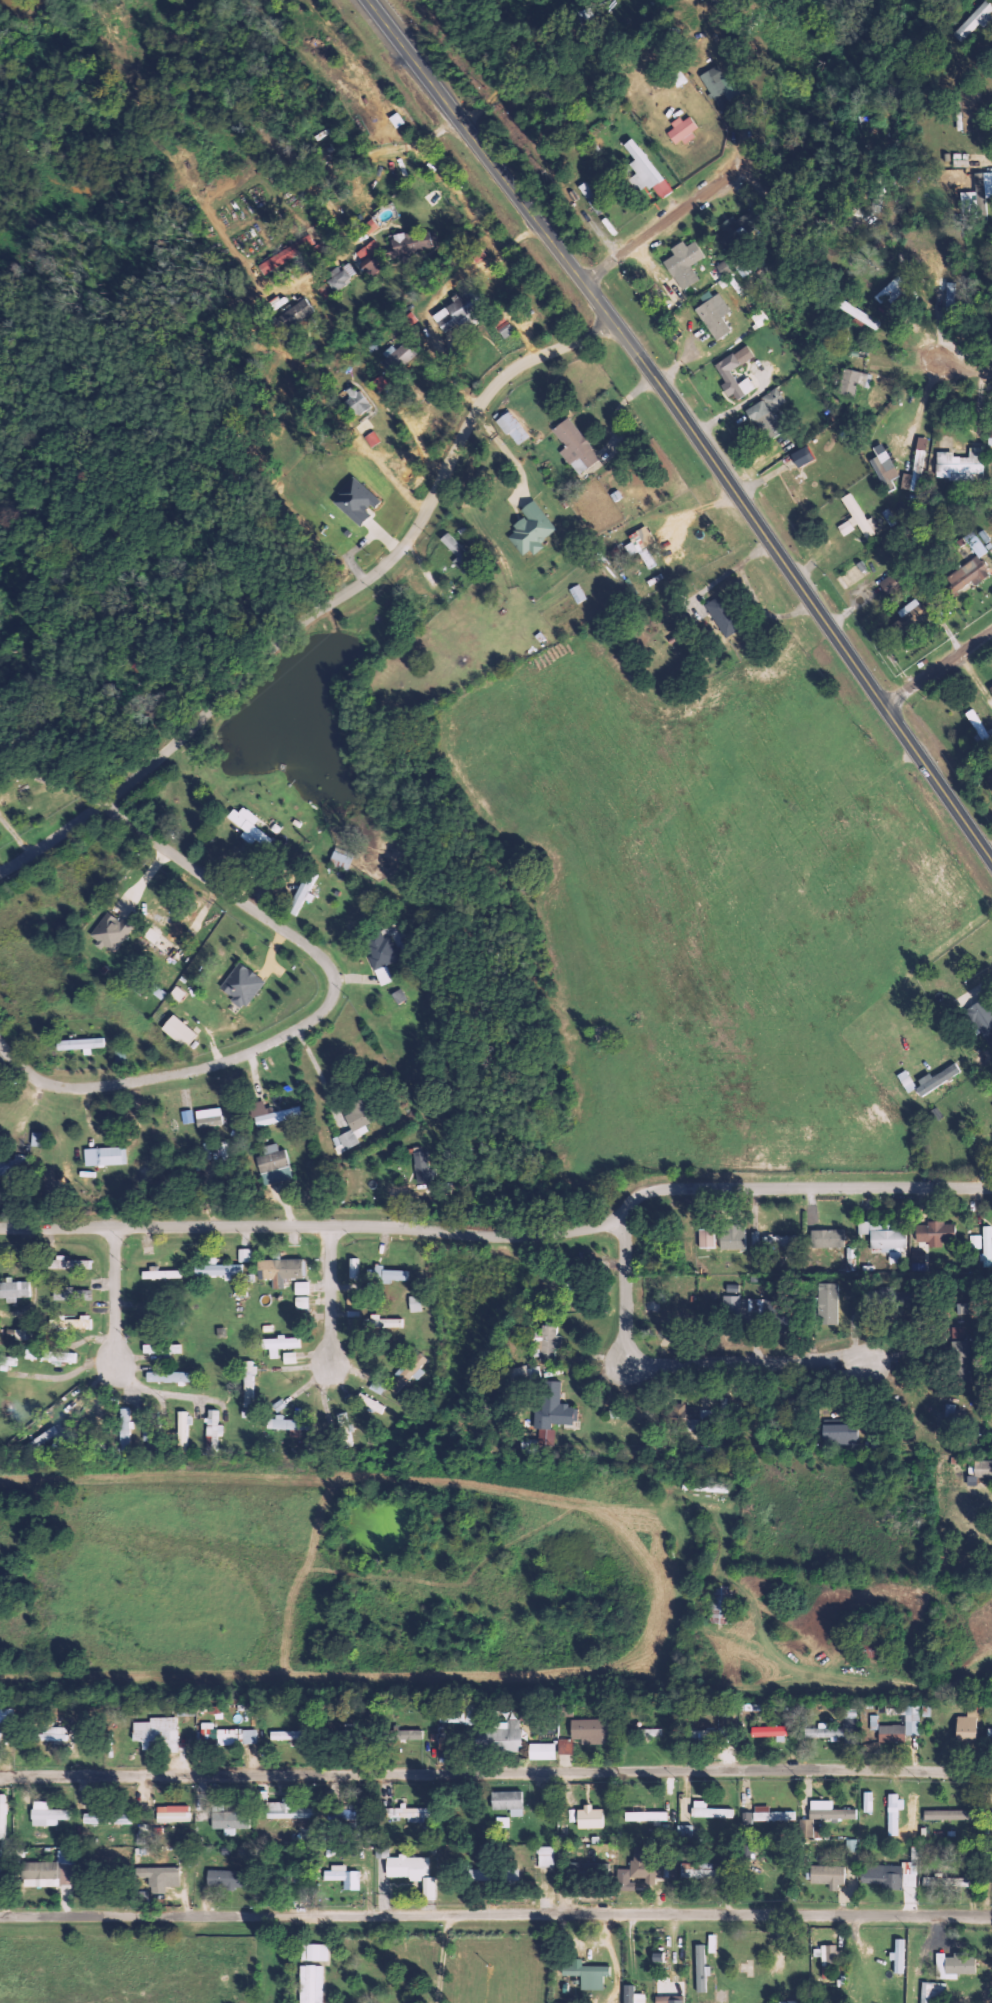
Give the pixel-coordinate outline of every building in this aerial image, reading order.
[(962,43),(991,9),(991,7),(984,0),(953,35),(962,43)] [(668,133),(676,145),(700,130),(689,113),(672,124),(674,128),(668,133)] [(661,198),(672,190),(633,137),(623,144),(635,160),(630,164),(636,173),(630,177),(641,192),(651,185),(661,198)] [(977,219),(987,219),(986,196),(991,196),(991,172),(976,172),(977,219)] [(719,225),(723,230),(714,236),(725,251),(755,227),(747,217),(739,223),(733,215),(719,225)] [(363,227),(369,235),(380,227),(374,219),(363,227)] [(390,239),(394,251),(387,253),(388,259),(440,245),(435,227),(390,239)] [(258,262),(263,272),(317,247),(312,236),(258,262)] [(382,250),(374,239),(355,254),(371,274),(380,268),(373,258),(382,250)] [(695,241),(686,246),(683,240),(670,248),(674,255),(664,260),(681,290),(699,280),(690,265),(705,257),(695,241)] [(325,279),(336,293),(347,284),(345,281),(356,273),(348,262),(325,279)] [(324,299),(333,294),(326,283),(317,289),(324,299)] [(945,304),(954,304),(955,283),(946,283),(945,304)] [(295,326),(315,310),(301,293),(273,316),(274,317),(271,319),(279,329),(290,320),(295,326)] [(696,306),(714,340),(731,332),(723,316),(731,312),(721,293),(696,306)] [(432,312),(443,332),(478,314),(468,294),(432,312)] [(759,328),(769,321),(762,310),(751,317),(759,328)] [(505,339),(515,331),(502,315),(492,323),(505,339)] [(714,365),(725,382),(722,384),(733,402),(755,388),(748,376),(737,383),(730,371),(754,356),(747,344),(714,365)] [(872,374),(843,368),(838,393),(855,397),(857,385),(869,388),(872,374)] [(340,393),(353,417),(369,408),(356,384),(340,393)] [(771,411),(786,403),(777,387),(762,396),(764,399),(746,409),(764,442),(782,432),(771,411)] [(496,420),(517,446),(529,436),(509,410),(496,420)] [(552,428),(565,447),(560,451),(570,466),(572,465),(578,474),(599,459),(569,416),(552,428)] [(884,487),(900,479),(882,443),(872,448),(877,456),(870,460),(884,487)] [(814,460),(807,446),(791,453),(797,467),(814,460)] [(919,491),(926,451),(916,449),(912,474),(903,473),(901,488),(919,491)] [(359,526),(371,513),(369,511),(379,500),(353,476),(332,501),(359,526)] [(841,498),(852,518),(837,526),(842,536),(858,526),(865,538),(879,529),(872,516),(866,520),(850,492),(841,498)] [(524,558),(543,544),(541,541),(556,529),(533,500),(520,510),(525,516),(512,525),(516,531),(508,537),(524,558)] [(629,556),(639,551),(648,570),(655,566),(646,547),(654,542),(646,526),(627,535),(630,542),(624,545),(629,556)] [(986,553),(974,531),(965,536),(977,558),(986,553)] [(946,578),(951,585),(945,590),(950,598),(972,582),(975,585),(990,574),(977,556),(946,578)] [(886,594),(898,587),(890,575),(878,582),(886,594)] [(569,589),(577,604),(587,598),(579,584),(569,589)] [(706,601),(723,637),(738,630),(722,594),(706,601)] [(897,611),(907,625),(926,612),(916,598),(897,611)] [(986,732),(973,708),(966,712),(981,741),(991,735),(991,729),(986,732)] [(245,828),(241,838),(253,844),(254,841),(269,848),(274,838),(254,828),(259,817),(234,805),(227,819),(245,828)] [(353,857),(333,851),(329,865),(349,871),(353,857)] [(314,895),(310,893),(317,875),(305,870),(289,913),(297,915),(303,900),(311,903),(314,895)] [(115,952),(134,928),(122,918),(120,921),(107,912),(90,935),(99,942),(96,946),(103,951),(106,946),(115,952)] [(380,986),(392,982),(385,964),(399,959),(390,936),(383,938),(381,934),(363,941),(380,986)] [(233,998),(231,1001),(242,1010),(265,982),(240,962),(220,987),(233,998)] [(397,1005),(407,999),(400,989),(390,995),(397,1005)] [(989,1047),(991,1045),(991,1012),(985,998),(967,1008),(989,1047)] [(197,1034),(174,1014),(161,1028),(185,1049),(197,1034)] [(105,1039),(57,1040),(57,1050),(84,1049),(84,1055),(92,1055),(92,1048),(105,1048),(105,1039)] [(914,1086),(921,1097),(961,1071),(955,1062),(932,1077),(931,1075),(914,1086)] [(273,1112),(272,1107),(265,1108),(263,1100),(250,1104),(256,1128),(301,1116),(299,1106),(273,1112)] [(350,1131),(332,1138),(338,1153),(360,1145),(357,1137),(368,1132),(365,1124),(371,1122),(363,1100),(348,1105),(351,1113),(344,1116),(350,1131)] [(198,1126),(223,1125),(222,1109),(197,1110),(198,1126)] [(195,1123),(193,1110),(182,1111),(184,1124),(195,1123)] [(42,1147),(43,1133),(32,1132),(31,1146),(42,1147)] [(256,1157),(263,1185),(293,1178),(286,1149),(279,1151),(277,1143),(262,1147),(264,1155),(256,1157)] [(126,1147),(95,1148),(95,1151),(86,1152),(87,1165),(126,1164),(126,1147)] [(429,1182),(428,1151),(414,1152),(415,1183),(429,1182)] [(29,1173),(29,1156),(14,1156),(14,1162),(0,1163),(0,1174),(29,1173)] [(869,1234),(870,1251),(888,1251),(889,1263),(898,1263),(897,1230),(888,1231),(888,1222),(858,1223),(858,1235),(869,1234)] [(916,1245),(952,1244),(951,1223),(915,1224),(916,1245)] [(991,1267),(991,1238),(991,1226),(982,1226),(983,1267),(991,1267)] [(811,1248),(844,1247),(843,1230),(811,1230),(811,1248)] [(752,1245),(760,1245),(759,1233),(751,1233),(752,1245)] [(969,1248),(981,1249),(981,1236),(969,1235),(969,1248)] [(796,1245),(796,1236),(762,1237),(762,1246),(796,1245)] [(239,1262),(251,1262),(251,1249),(239,1249),(239,1262)] [(244,1275),(244,1265),(216,1264),(216,1258),(204,1257),(203,1265),(195,1265),(195,1275),(244,1275)] [(92,1260),(64,1261),(64,1258),(48,1258),(48,1269),(92,1268),(92,1260)] [(348,1278),(359,1278),(359,1259),(349,1258),(348,1278)] [(258,1260),(259,1280),(273,1280),(273,1289),(284,1289),(284,1279),(305,1279),(305,1259),(258,1260)] [(382,1281),(409,1282),(409,1271),(382,1270),(383,1265),(374,1265),(374,1276),(382,1277),(382,1281)] [(142,1271),(142,1279),(182,1278),(182,1270),(142,1271)] [(6,1280),(7,1282),(0,1282),(0,1299),(7,1298),(7,1299),(31,1299),(31,1280),(6,1280)] [(574,1304),(575,1283),(562,1283),(562,1290),(567,1290),(567,1304),(574,1304)] [(838,1284),(819,1283),(818,1324),(837,1325),(838,1284)] [(54,1289),(55,1301),(92,1300),(92,1290),(72,1290),(72,1288),(54,1289)] [(409,1312),(421,1312),(420,1296),(408,1296),(409,1312)] [(740,1296),(720,1297),(721,1315),(740,1315),(740,1296)] [(967,1314),(967,1304),(957,1304),(957,1314),(967,1314)] [(787,1333),(786,1308),(770,1308),(771,1334),(787,1333)] [(50,1320),(50,1328),(92,1329),(92,1315),(81,1315),(81,1318),(59,1318),(59,1320),(50,1320)] [(404,1319),(380,1319),(380,1315),(370,1315),(370,1328),(403,1328),(404,1319)] [(555,1360),(556,1345),(561,1345),(562,1336),(557,1336),(557,1326),(541,1326),(541,1332),(534,1332),(533,1359),(555,1360)] [(968,1341),(964,1341),(963,1327),(951,1328),(954,1382),(971,1381),(968,1341)] [(16,1341),(27,1340),(27,1329),(15,1330),(16,1341)] [(262,1338),(262,1349),(270,1349),(270,1359),(278,1358),(278,1349),(299,1348),(298,1337),(262,1338)] [(143,1353),(182,1354),(182,1345),(143,1344),(143,1353)] [(77,1362),(77,1352),(41,1351),(41,1361),(77,1362)] [(297,1363),(296,1352),(284,1353),(284,1364),(297,1363)] [(386,1386),(396,1395),(412,1377),(417,1381),(425,1373),(420,1368),(427,1360),(418,1352),(386,1386)] [(8,1365),(16,1366),(16,1355),(0,1354),(0,1371),(8,1371),(8,1365)] [(244,1404),(254,1405),(255,1362),(245,1362),(244,1404)] [(512,1370),(516,1385),(542,1378),(538,1363),(512,1370)] [(196,1373),(146,1372),(146,1382),(196,1383),(196,1373)] [(561,1382),(544,1381),(542,1411),(536,1411),(535,1429),(551,1430),(551,1424),(577,1425),(578,1407),(560,1406),(561,1382)] [(357,1401),(382,1415),(386,1406),(361,1392),(357,1401)] [(685,1410),(686,1404),(671,1404),(670,1419),(695,1420),(695,1410),(685,1410)] [(131,1409),(120,1409),(121,1450),(132,1450),(131,1409)] [(223,1425),(218,1425),(218,1410),(207,1410),(207,1437),(223,1438),(223,1425)] [(190,1412),(178,1411),(178,1447),(188,1448),(189,1425),(190,1425),(190,1412)] [(267,1419),(267,1429),(309,1430),(309,1419),(276,1418),(276,1419),(267,1419)] [(857,1432),(847,1432),(847,1425),(823,1425),(823,1446),(857,1445),(857,1432)] [(24,1444),(27,1451),(59,1435),(56,1428),(24,1444)] [(968,1461),(967,1478),(991,1478),(991,1461),(968,1461)] [(710,1623),(731,1624),(732,1587),(711,1587),(710,1623)] [(919,1738),(920,1706),(905,1705),(905,1725),(879,1725),(879,1737),(919,1738)] [(464,1712),(439,1711),(439,1722),(464,1723),(464,1712)] [(878,1715),(870,1715),(870,1730),(878,1730),(878,1715)] [(177,1717),(149,1718),(149,1722),(133,1722),(133,1741),(177,1740),(177,1717)] [(975,1741),(976,1717),(956,1717),(955,1740),(975,1741)] [(520,1720),(495,1721),(496,1751),(520,1751),(520,1720)] [(751,1737),(776,1736),(776,1741),(786,1741),(785,1726),(751,1727),(751,1737)] [(43,1734),(40,1734),(40,1740),(66,1741),(66,1727),(43,1727),(43,1734)] [(826,1728),(826,1727),(804,1727),(804,1737),(844,1737),(844,1728),(826,1728)] [(662,1728),(642,1729),(642,1737),(662,1736),(662,1728)] [(217,1729),(217,1745),(257,1744),(257,1729),(217,1729)] [(422,1730),(398,1730),(398,1740),(422,1740),(422,1730)] [(297,1731),(270,1731),(270,1740),(297,1740),(297,1731)] [(572,1754),(572,1739),(558,1739),(558,1754),(572,1754)] [(555,1743),(528,1743),(529,1760),(555,1759),(555,1743)] [(522,1791),(491,1792),(491,1810),(510,1810),(510,1817),(523,1816),(522,1791)] [(863,1812),(872,1812),(873,1792),(863,1791),(863,1812)] [(888,1835),(899,1835),(899,1793),(888,1793),(888,1835)] [(856,1819),(856,1809),(832,1809),(833,1801),(810,1800),(810,1820),(803,1819),(803,1837),(813,1838),(813,1818),(856,1819)] [(47,1820),(66,1819),(66,1809),(47,1809),(47,1801),(32,1801),(32,1826),(47,1826),(47,1820)] [(265,1802),(265,1819),(314,1818),(314,1807),(288,1808),(288,1801),(265,1802)] [(733,1818),(733,1809),(706,1808),(706,1801),(693,1801),(693,1817),(733,1818)] [(212,1828),(225,1829),(225,1830),(248,1831),(249,1810),(224,1809),(225,1805),(212,1804),(212,1828)] [(157,1822),(190,1822),(189,1805),(157,1806),(157,1822)] [(667,1812),(645,1811),(645,1805),(632,1805),(632,1812),(625,1812),(625,1821),(667,1821),(667,1812)] [(796,1811),(770,1812),(770,1806),(755,1806),(755,1812),(742,1812),(742,1823),(796,1822),(796,1811)] [(603,1809),(592,1809),(591,1807),(577,1807),(577,1829),(603,1828),(603,1809)] [(407,1817),(407,1821),(431,1821),(431,1808),(403,1808),(386,1808),(386,1817),(407,1817)] [(336,1810),(337,1820),(360,1819),(360,1809),(336,1810)] [(923,1811),(924,1820),(971,1819),(971,1810),(923,1811)] [(83,1823),(131,1824),(131,1814),(83,1813),(83,1823)] [(509,1818),(497,1817),(496,1827),(509,1828),(509,1818)] [(555,1847),(539,1846),(539,1867),(554,1867),(555,1847)] [(617,1890),(632,1891),(633,1880),(654,1880),(655,1878),(661,1878),(662,1860),(650,1860),(650,1846),(632,1846),(631,1869),(618,1869),(617,1890)] [(864,1864),(863,1882),(884,1883),(884,1889),(904,1890),(904,1884),(916,1885),(917,1847),(911,1847),(911,1862),(902,1862),(902,1866),(864,1864)] [(22,1861),(22,1886),(75,1886),(75,1863),(70,1863),(70,1851),(57,1851),(57,1861),(22,1861)] [(435,1899),(435,1877),(429,1877),(429,1856),(398,1856),(398,1857),(386,1857),(386,1877),(409,1876),(409,1880),(422,1880),(422,1899),(435,1899)] [(720,1878),(720,1862),(680,1863),(681,1879),(720,1878)] [(358,1880),(358,1871),(346,1871),(345,1865),(331,1865),(331,1871),(324,1871),(324,1880),(358,1880)] [(810,1883),(829,1884),(829,1890),(842,1890),(842,1866),(810,1866),(810,1883)] [(180,1867),(136,1867),(136,1877),(149,1877),(149,1894),(166,1894),(166,1886),(180,1886),(180,1867)] [(242,1871),(208,1870),(207,1887),(242,1888),(242,1871)] [(469,1870),(469,1881),(489,1880),(489,1870),(469,1870)] [(923,1877),(922,1886),(970,1887),(970,1877),(934,1876),(934,1877),(923,1877)] [(894,1960),(894,1973),(903,1973),(904,1939),(893,1939),(892,1960),(894,1960)] [(301,1960),(327,1960),(328,1944),(301,1944),(301,1960)] [(704,1945),(695,1945),(696,1992),(706,1992),(705,1975),(710,1975),(710,1966),(705,1966),(704,1945)] [(813,1947),(814,1957),(821,1957),(821,1965),(840,1965),(840,1947),(813,1947)] [(936,1955),(937,1976),(957,1975),(957,1974),(975,1973),(975,1954),(953,1955),(953,1954),(936,1955)] [(299,2002),(322,2002),(322,1966),(300,1965),(299,2002)] [(604,1976),(610,1976),(610,1966),(572,1965),(571,1981),(577,1981),(577,1990),(604,1990),(604,1976)] [(933,1994),(945,1995),(945,1983),(921,1982),(920,2002),(933,2002),(933,1994)] [(645,1994),(634,1993),(634,1985),(624,1984),(624,2002),(645,2002),(645,1994)] [(714,2002),(727,2002),(727,1990),(715,1990),(714,2002)]
